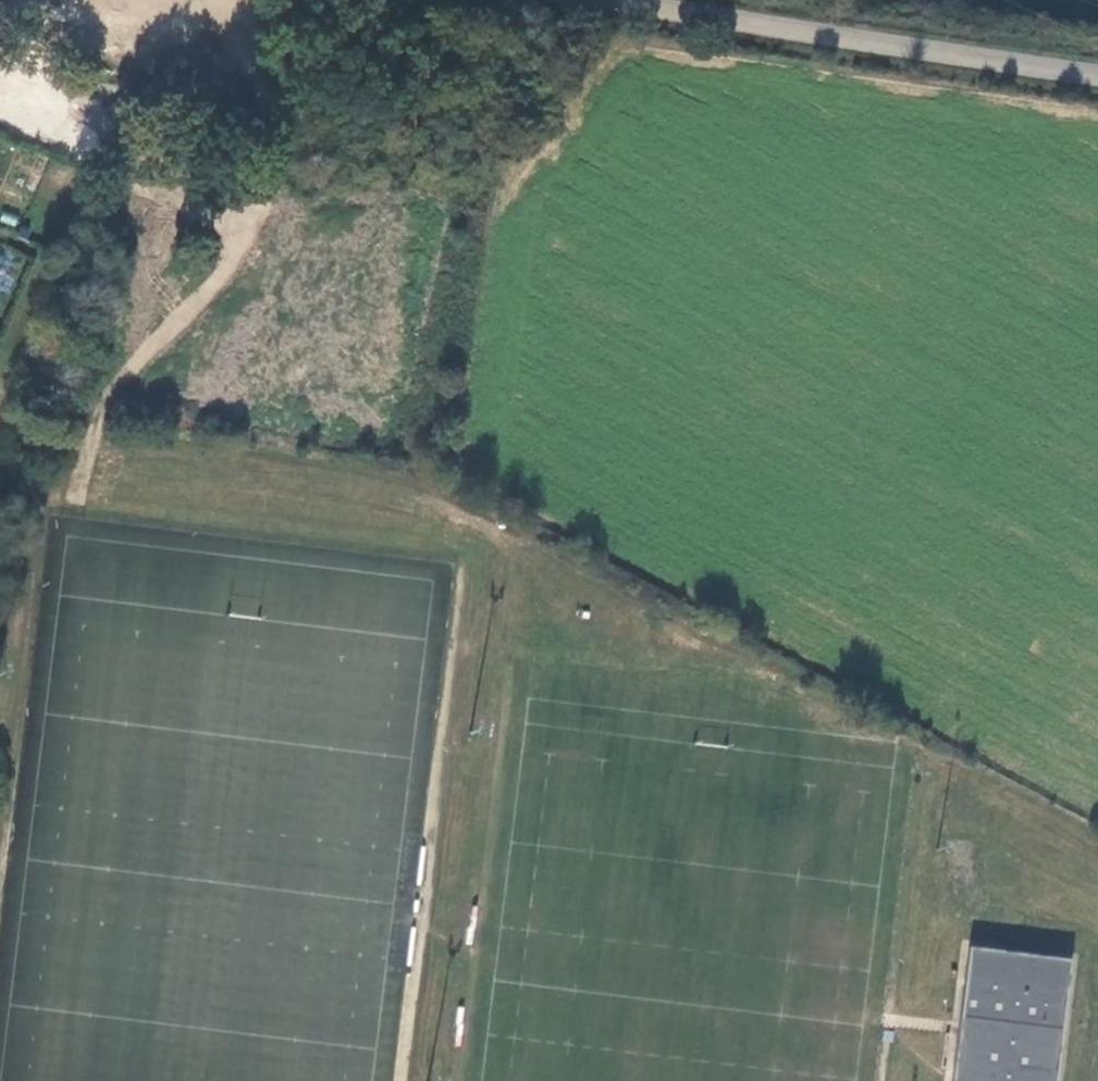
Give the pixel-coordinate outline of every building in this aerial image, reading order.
[(20,228),(16,237),(25,241),(29,231),(20,228)] [(973,949),(964,1027),(957,1080),(1062,1080),(1076,961),(973,949)]
